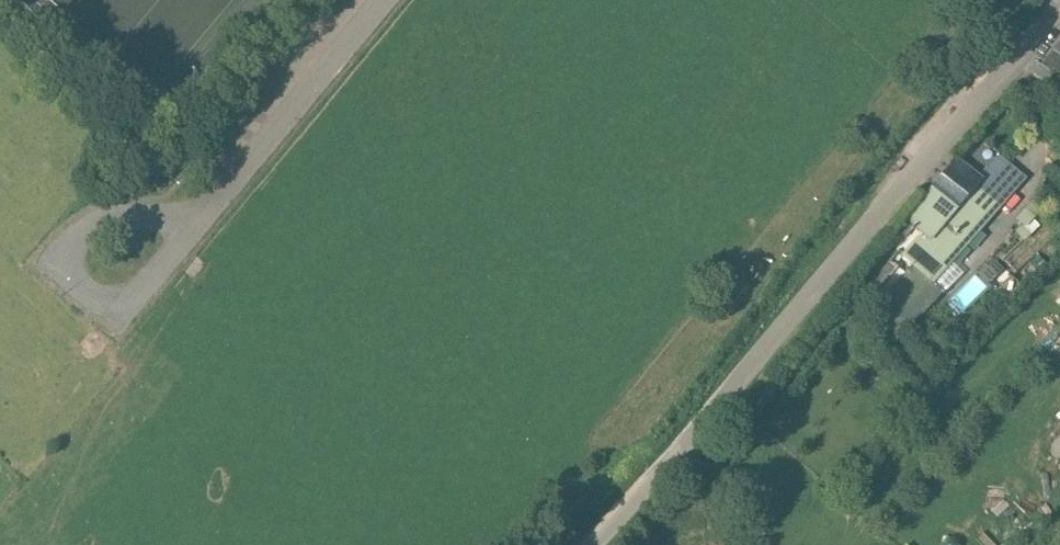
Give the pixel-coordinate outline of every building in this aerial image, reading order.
[(1030,84),(1059,105),(1059,104),(1059,42),(1030,84)] [(994,164),(974,188),(979,192),(976,197),(999,217),(1024,188),(994,164)] [(903,233),(918,246),(899,267),(909,277),(871,317),(884,329),(870,346),(887,362),(899,349),(941,305),(931,295),(999,217),(976,197),(979,192),(974,188),(954,172),(903,233)]
